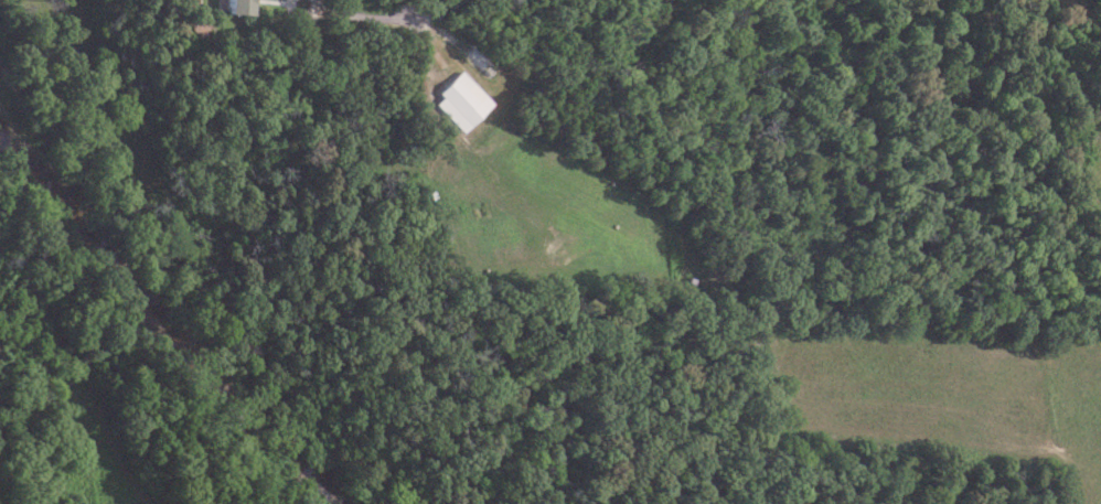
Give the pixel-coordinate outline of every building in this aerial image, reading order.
[(221,14),(247,16),(248,0),(222,0),(221,14)] [(435,94),(460,119),(483,96),(457,71),(435,94)]
